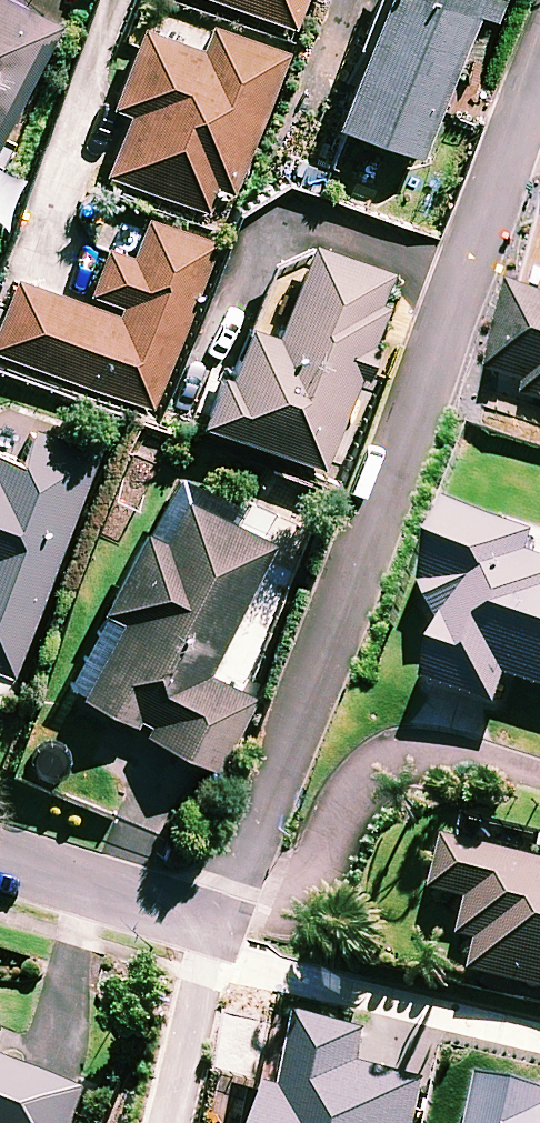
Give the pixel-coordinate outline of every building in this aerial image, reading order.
[(1,0),(0,0),(0,165),(66,32),(1,0)] [(297,36),(311,0),(199,0),(297,36)] [(496,28),(505,3),(496,0),(393,0),(341,138),(424,168),(478,22),(496,28)] [(113,181),(211,218),(219,196),(228,199),(280,60),(213,35),(204,60),(147,39),(118,114),(136,120),(113,181)] [(8,230),(28,189),(0,175),(0,226),(8,230)] [(106,255),(90,300),(121,312),(118,322),(21,288),(0,345),(0,359),(157,415),(216,250),(151,227),(137,266),(106,255)] [(386,356),(372,351),(385,313),(396,283),(312,253),(281,341),(250,330),(213,436),(327,477),(360,383),(375,388),(386,356)] [(490,381),(531,393),(528,401),(539,405),(539,311),(515,303),(490,381)] [(38,437),(24,475),(0,467),(0,678),(17,684),(99,459),(38,437)] [(138,735),(142,727),(154,733),(149,745),(219,780),(257,704),(212,681),(277,551),(188,506),(164,554),(145,544),(106,621),(125,630),(86,709),(138,735)] [(457,521),(427,615),(455,624),(432,695),(501,717),(510,688),(539,697),(539,570),(529,566),(535,546),(457,521)] [(514,823),(509,841),(456,828),(439,904),(473,912),(466,946),(486,951),(478,985),(539,999),(539,829),(514,823)] [(88,1085),(0,1052),(0,1122),(74,1122),(88,1085)]
